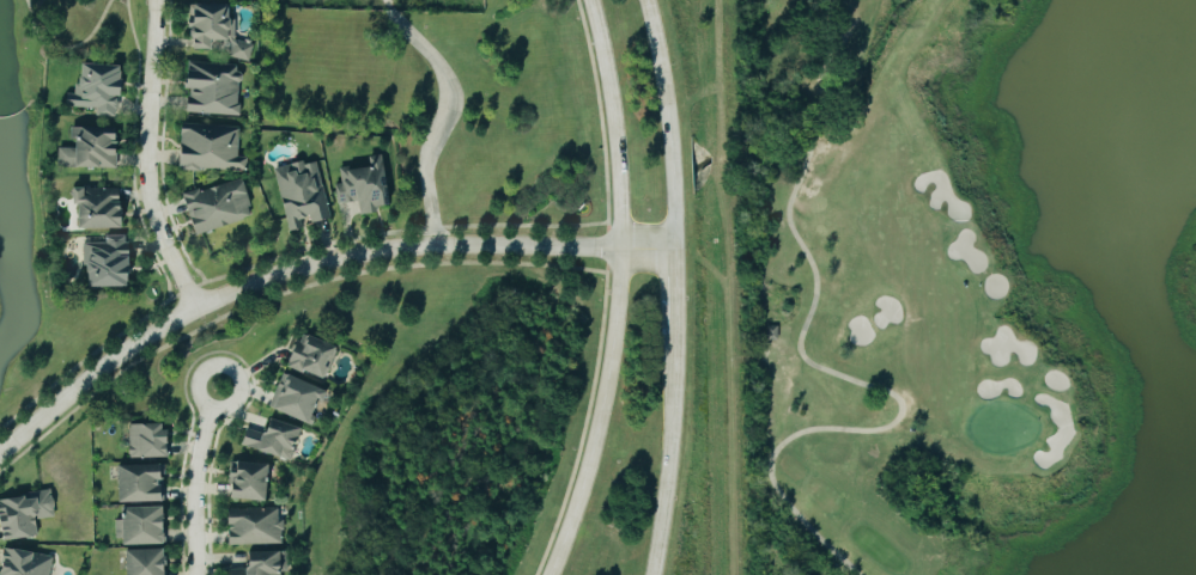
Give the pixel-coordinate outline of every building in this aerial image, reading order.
[(237,9),(201,3),(193,49),(252,59),(254,45),(231,40),(237,9)] [(127,65),(86,63),(86,78),(78,78),(77,94),(70,94),(69,108),(98,109),(98,116),(119,117),(120,95),(125,95),(127,65)] [(187,114),(241,116),(243,66),(189,64),(187,114)] [(241,126),(184,125),(183,168),(249,170),(249,158),(240,158),(241,126)] [(120,168),(121,128),(74,128),(73,148),(59,148),(59,167),(120,168)] [(390,206),(385,155),(371,157),(372,167),(341,170),(342,185),(336,185),(338,204),(361,202),(362,215),(378,214),(377,207),(390,206)] [(277,168),(289,232),(301,230),(299,221),(310,219),(311,224),(328,221),(316,161),(277,168)] [(196,235),(255,217),(243,178),(184,196),(196,235)] [(126,228),(125,188),(77,189),(77,205),(83,205),(84,230),(126,228)] [(85,243),(85,266),(90,265),(90,288),(133,287),(132,235),(106,236),(107,243),(85,243)] [(290,367),(328,381),(340,348),(301,334),(290,367)] [(312,425),(321,401),(327,403),(331,392),(284,374),(270,409),(312,425)] [(240,446),(294,462),(304,429),(269,419),(264,436),(245,430),(240,446)] [(172,458),(171,424),(131,425),(131,459),(172,458)] [(272,464),(231,463),(230,500),(271,501),(272,464)] [(123,503),(168,502),(168,488),(166,488),(166,465),(122,466),(123,503)] [(40,537),(38,520),(57,518),(53,492),(0,499),(0,520),(5,519),(8,541),(40,537)] [(167,507),(126,509),(127,546),(168,545),(167,507)] [(284,545),(284,520),(280,520),(280,508),(228,510),(229,546),(284,545)] [(116,539),(125,540),(126,521),(117,521),(116,539)] [(54,557),(7,548),(2,574),(51,574),(54,557)] [(130,551),(130,574),(170,574),(169,550),(130,551)] [(245,554),(246,570),(232,570),(232,574),(285,574),(283,552),(245,554)]
